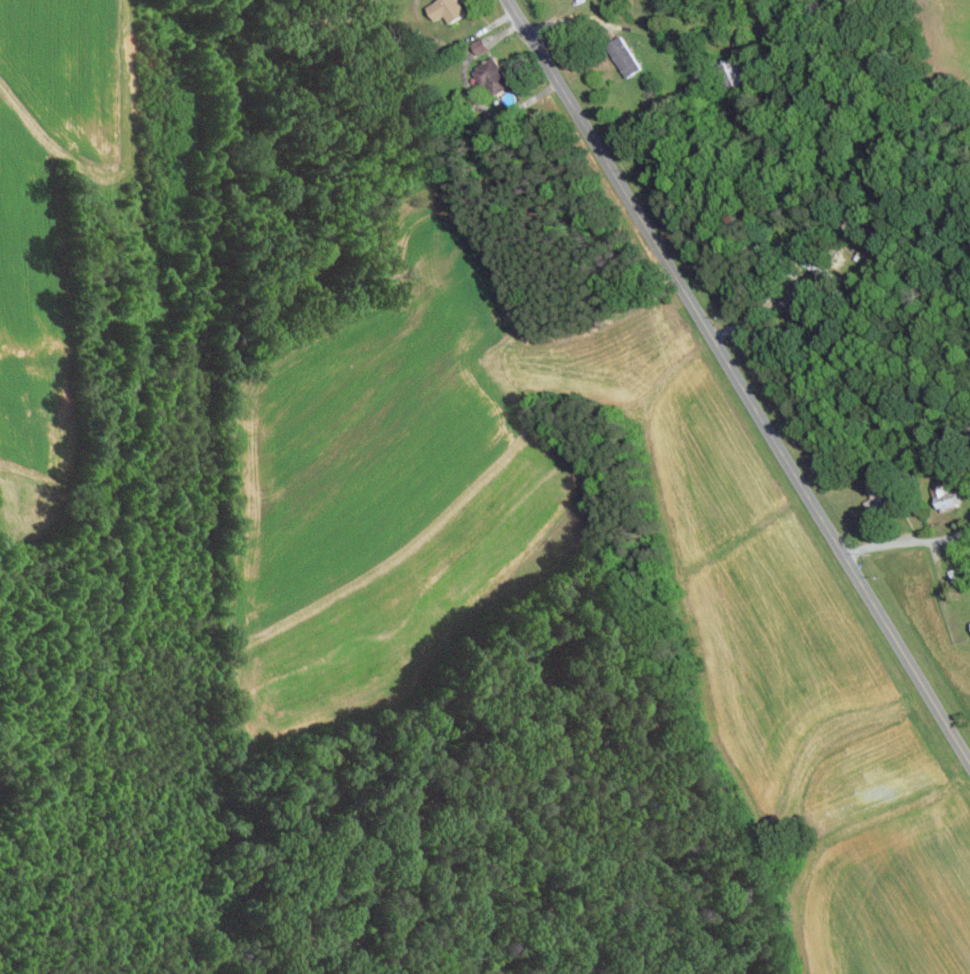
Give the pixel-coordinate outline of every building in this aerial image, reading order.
[(439,21),(448,16),(453,25),(470,15),(461,0),(442,0),(431,6),(439,21)] [(473,45),(480,56),(493,48),(485,37),(473,45)] [(645,71),(632,44),(615,52),(628,79),(645,71)] [(492,98),(514,88),(501,56),(478,66),(492,98)] [(723,63),(729,90),(746,86),(740,59),(723,63)] [(896,508),(885,480),(870,486),(875,499),(868,502),(874,517),(896,508)]
